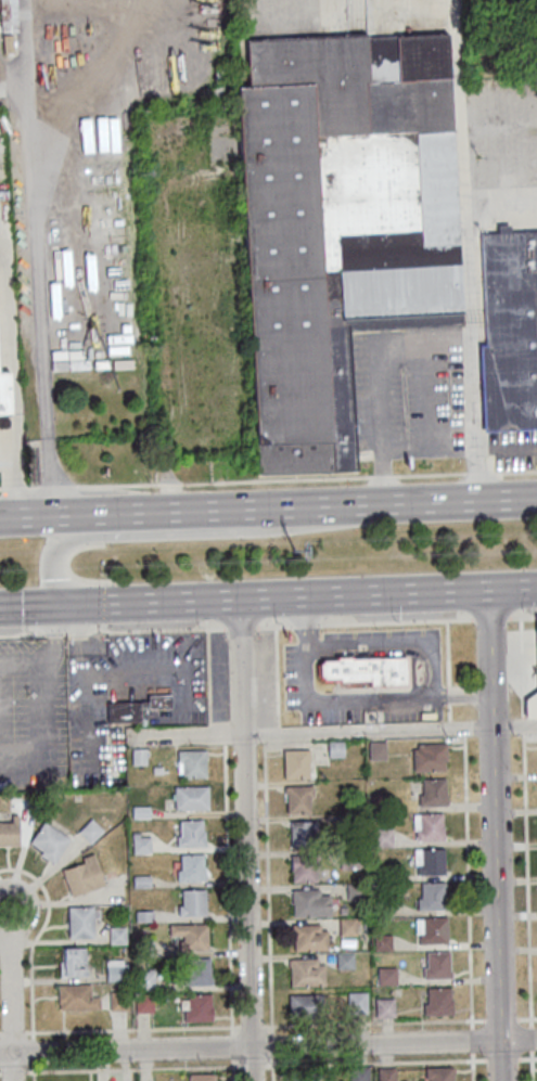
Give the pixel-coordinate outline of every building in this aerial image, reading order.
[(1,34),(19,33),(18,0),(0,0),(0,7),(1,34)] [(244,40),(447,29),(461,325),(349,331),(356,472),(254,476),(235,88),(246,87),(244,40)] [(480,233),(536,231),(536,428),(482,432),(477,345),(485,345),(480,233)] [(12,414),(10,372),(0,372),(0,415),(12,414)] [(370,686),(406,686),(406,657),(319,657),(319,681),(370,681),(370,686)] [(107,723),(142,723),(142,703),(107,703),(107,723)] [(328,741),(329,756),(343,756),(343,741),(328,741)] [(386,759),(386,742),(370,742),(370,759),(386,759)] [(448,770),(448,743),(413,743),(413,770),(448,770)] [(145,747),(131,747),(131,762),(145,762),(145,747)] [(177,776),(207,776),(207,749),(177,749),(177,776)] [(310,777),(310,749),(284,749),(284,777),(310,777)] [(420,778),(420,806),(448,805),(448,778),(420,778)] [(209,809),(209,785),(175,785),(175,809),(209,809)] [(314,785),(286,785),(286,812),(314,812),(314,785)] [(371,793),(370,803),(380,803),(380,793),(371,793)] [(132,806),(132,816),(149,816),(148,805),(132,806)] [(345,813),(346,825),(360,825),(359,812),(345,813)] [(414,839),(445,839),(445,812),(414,812),(414,839)] [(104,831),(92,819),(79,832),(91,844),(104,831)] [(206,846),(205,829),(202,829),(202,820),(179,820),(180,835),(177,835),(177,846),(206,846)] [(290,820),(290,846),(317,846),(317,820),(290,820)] [(54,862),(71,837),(43,821),(28,846),(54,862)] [(0,822),(0,846),(20,846),(20,822),(0,822)] [(392,828),(374,828),(374,847),(392,847),(392,828)] [(151,833),(133,833),(133,853),(151,853),(151,833)] [(340,850),(340,867),(358,867),(358,849),(340,850)] [(415,849),(415,874),(445,874),(445,849),(415,849)] [(204,852),(180,854),(180,867),(177,867),(177,881),(204,880),(204,852)] [(62,865),(72,897),(105,885),(95,854),(62,865)] [(317,881),(317,855),(291,855),(291,881),(317,881)] [(387,866),(373,866),(374,881),(388,881),(387,866)] [(133,875),(133,886),(150,886),(150,874),(133,875)] [(346,883),(347,899),(365,898),(363,881),(346,883)] [(418,883),(418,909),(445,909),(445,883),(418,883)] [(206,915),(206,889),(181,889),(181,903),(179,903),(179,915),(206,915)] [(332,916),(332,889),(293,889),(293,916),(332,916)] [(94,906),(69,906),(69,941),(94,941),(94,906)] [(136,909),(136,919),(153,918),(153,910),(136,909)] [(417,943),(449,943),(449,917),(417,917),(417,943)] [(340,935),(358,935),(358,918),(340,918),(340,935)] [(207,950),(207,924),(169,924),(169,936),(181,936),(181,950),(207,950)] [(329,924),(293,924),(293,951),(329,951),(329,924)] [(110,926),(110,942),(126,941),(126,926),(110,926)] [(392,950),(392,936),(375,936),(375,950),(392,950)] [(153,939),(137,940),(137,955),(153,955),(153,939)] [(87,947),(61,947),(61,976),(87,976),(87,947)] [(452,978),(451,951),(423,951),(423,978),(452,978)] [(337,953),(337,968),(355,968),(355,953),(337,953)] [(210,958),(188,958),(188,973),(183,973),(183,983),(212,983),(210,958)] [(325,958),(291,958),(291,986),(325,986),(325,958)] [(106,981),(124,981),(124,960),(106,960),(106,981)] [(397,985),(397,966),(378,966),(378,985),(397,985)] [(135,989),(154,989),(154,967),(148,967),(148,969),(135,970),(135,989)] [(101,1009),(101,994),(91,994),(91,983),(59,983),(59,1009),(101,1009)] [(453,1015),(453,988),(424,988),(424,1015),(453,1015)] [(127,990),(110,991),(110,1008),(127,1008),(127,990)] [(368,991),(347,991),(347,1014),(368,1014),(368,991)] [(213,1020),(213,993),(184,993),(184,1020),(213,1020)] [(154,994),(138,994),(138,1012),(154,1012),(154,994)] [(322,1013),(322,994),(290,994),(290,1013),(322,1013)] [(376,996),(376,1016),(396,1016),(396,996),(376,996)] [(367,1067),(367,1080),(348,1080),(348,1068),(367,1067)] [(393,1068),(393,1080),(376,1080),(376,1068),(393,1068)] [(450,1074),(450,1080),(429,1080),(429,1079),(424,1080),(424,1068),(451,1068),(451,1074),(450,1074)] [(316,1072),(316,1080),(290,1080),(290,1072),(316,1072)]
